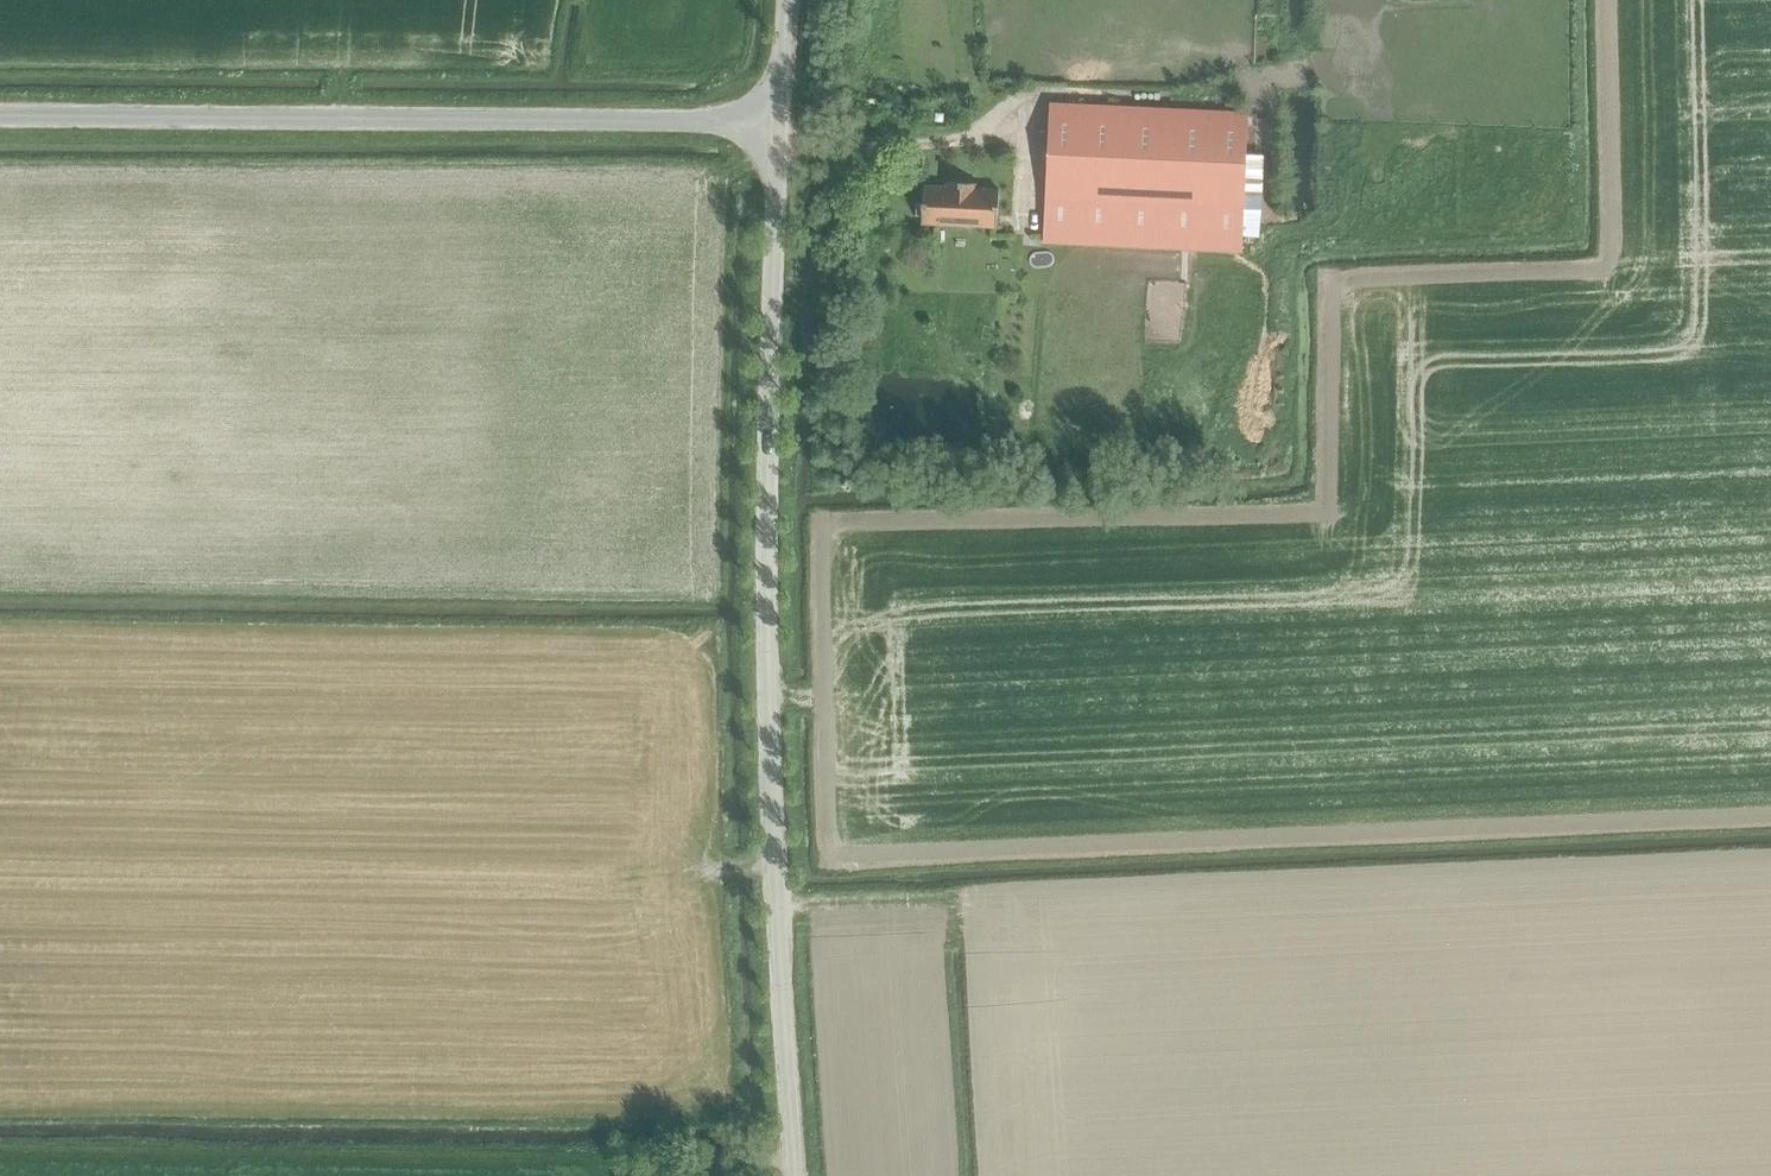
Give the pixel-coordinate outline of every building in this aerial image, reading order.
[(1243,117),(1134,112),(1053,109),(1048,237),(1237,246),(1238,231),(1241,155),(1243,117)] [(1260,155),(1241,155),(1238,231),(1257,231),(1260,155)] [(923,223),(996,227),(998,190),(975,188),(975,184),(947,182),(946,187),(925,186),(923,223)]
